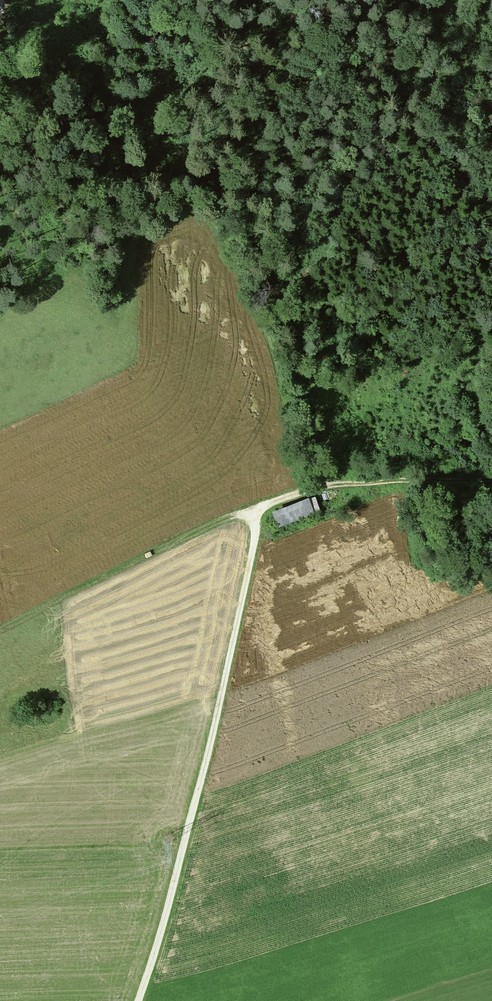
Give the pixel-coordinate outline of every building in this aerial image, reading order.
[(272,508),(277,524),(321,509),(316,493),(272,508)]
